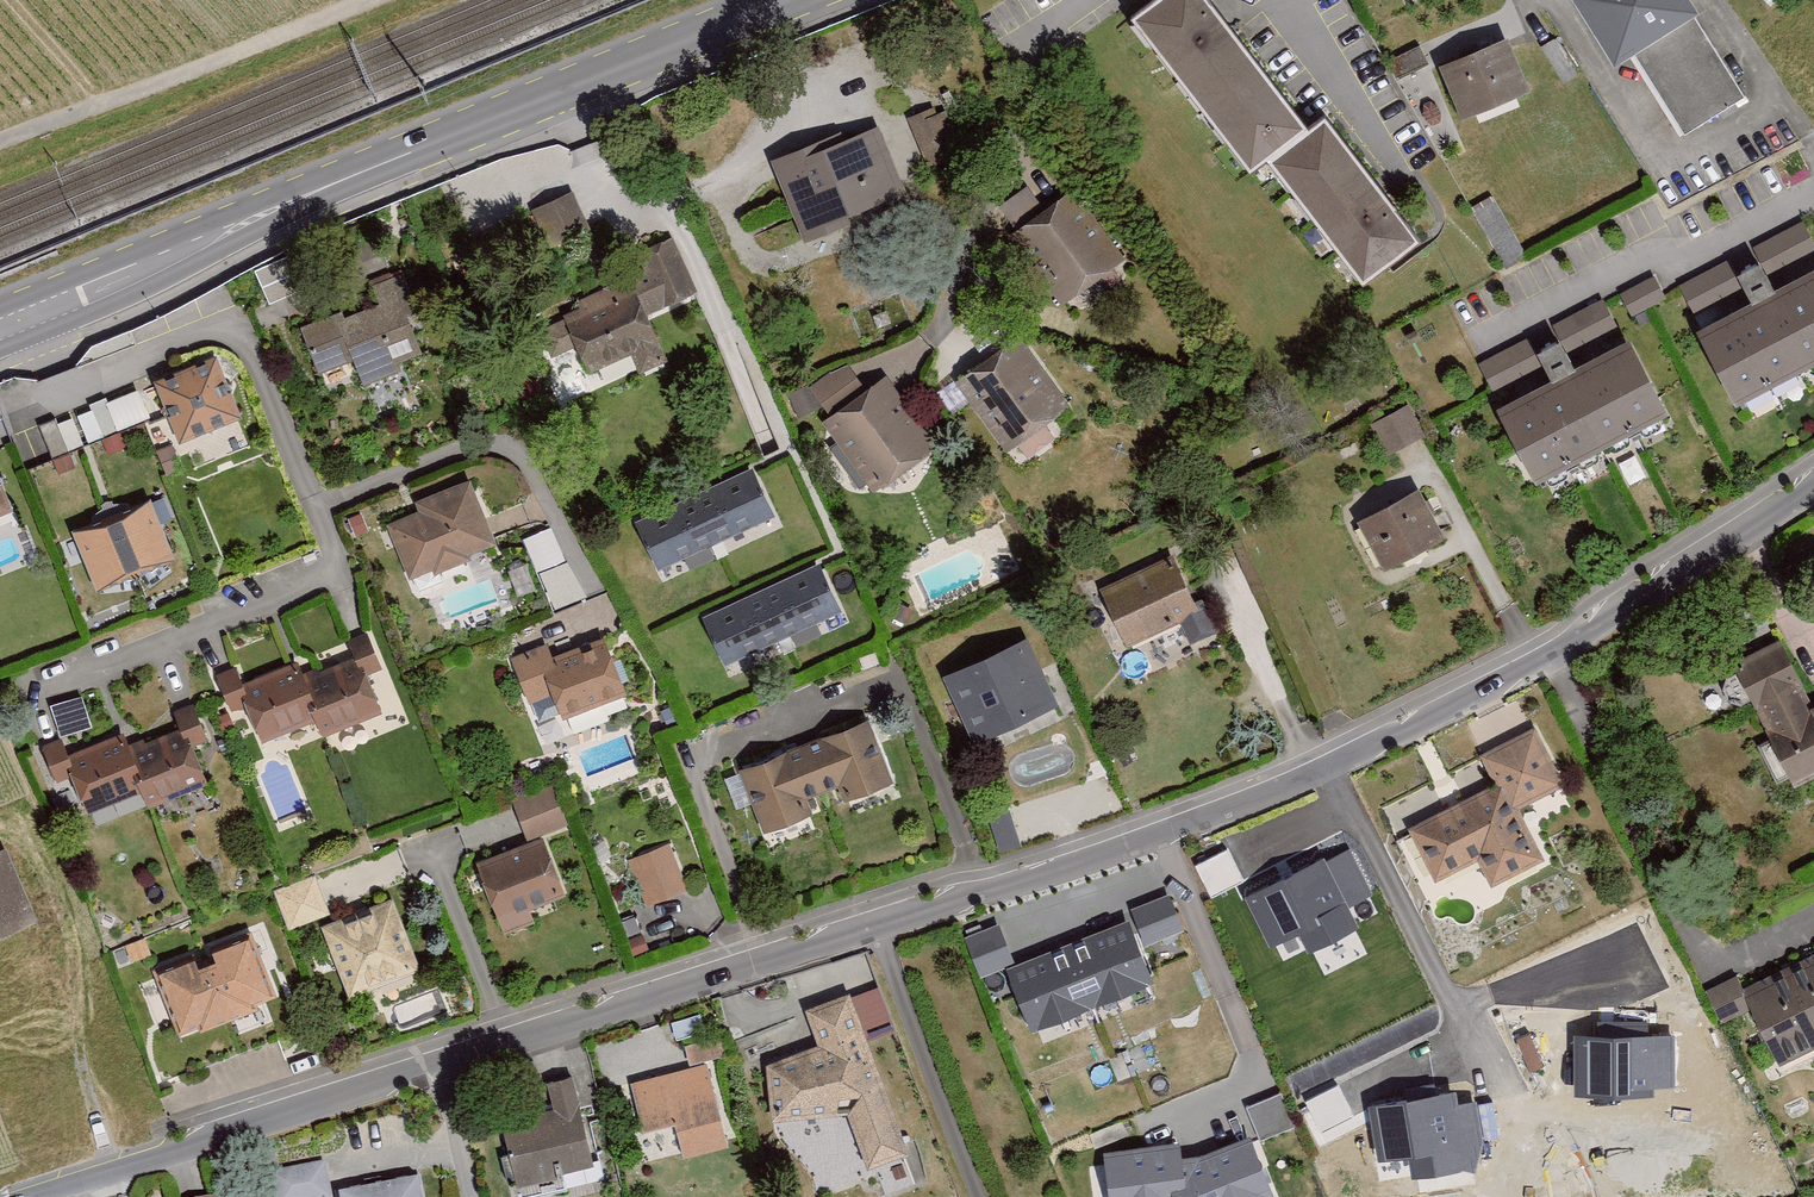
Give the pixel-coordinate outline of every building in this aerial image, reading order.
[(1131,28),(1247,181),(1265,168),(1361,293),(1418,250),(1323,126),(1307,138),(1202,0),(1168,0),(1131,28)] [(1576,4),(1617,70),(1630,62),(1681,145),(1746,105),(1681,0),(1582,0),(1576,4)] [(1507,42),(1436,71),(1461,131),(1532,102),(1507,42)] [(1556,42),(1541,51),(1561,85),(1576,76),(1556,42)] [(935,111),(905,124),(929,176),(968,158),(948,114),(939,118),(935,111)] [(837,140),(770,168),(806,250),(911,205),(880,134),(842,150),(837,140)] [(564,182),(522,200),(541,242),(583,224),(564,182)] [(1071,194),(1008,243),(1062,313),(1125,265),(1071,194)] [(1491,201),(1470,213),(1505,275),(1526,263),(1491,201)] [(1755,250),(1769,277),(1813,253),(1813,250),(1801,225),(1755,250)] [(648,327),(651,318),(696,297),(671,244),(637,260),(644,276),(578,306),(582,314),(535,336),(548,365),(572,354),(584,380),(631,359),(640,378),(666,366),(648,327)] [(1721,268),(1678,290),(1691,317),(1735,295),(1721,268)] [(1753,314),(1700,341),(1736,412),(1813,372),(1813,279),(1772,301),(1758,274),(1738,285),(1753,314)] [(337,317),(299,332),(318,378),(350,365),(362,392),(403,375),(400,367),(423,358),(390,278),(370,287),(380,311),(341,327),(337,317)] [(1651,281),(1617,300),(1631,323),(1665,304),(1651,281)] [(1600,307),(1553,332),(1567,358),(1614,333),(1600,307)] [(1016,343),(951,387),(1003,463),(1016,454),(1023,465),(1052,445),(1045,434),(1068,419),(1016,343)] [(1519,348),(1476,371),(1489,397),(1533,374),(1519,348)] [(1536,363),(1551,392),(1499,419),(1537,492),(1667,425),(1629,352),(1573,382),(1557,352),(1536,363)] [(216,364),(154,388),(178,450),(241,425),(216,364)] [(845,366),(807,394),(828,422),(819,428),(872,500),(934,454),(882,383),(866,395),(845,366)] [(88,415),(75,421),(87,448),(118,435),(104,402),(86,410),(88,415)] [(1407,410),(1370,430),(1387,463),(1424,443),(1407,410)] [(82,450),(71,424),(58,429),(55,423),(36,431),(50,464),(82,450)] [(773,516),(751,470),(637,523),(658,569),(773,516)] [(468,485),(412,507),(416,518),(385,531),(407,587),(495,552),(468,485)] [(11,518),(0,491),(0,523),(11,518)] [(1417,496),(1354,529),(1381,580),(1443,547),(1417,496)] [(150,506),(70,538),(95,598),(174,566),(150,506)] [(552,609),(581,597),(552,525),(523,537),(552,609)] [(1177,556),(1096,595),(1126,656),(1179,630),(1189,651),(1217,638),(1177,556)] [(839,611),(818,565),(703,619),(725,665),(839,611)] [(1039,625),(955,662),(987,734),(1070,698),(1039,625)] [(234,674),(216,681),(230,715),(241,710),(257,749),(310,727),(318,745),(379,719),(364,682),(380,676),(363,636),(344,644),(354,668),(308,687),(299,665),(240,689),(234,674)] [(1727,672),(1790,797),(1813,785),(1813,714),(1780,646),(1727,672)] [(543,648),(507,663),(526,708),(549,699),(561,727),(624,701),(602,648),(551,669),(543,648)] [(57,745),(39,752),(55,792),(67,787),(82,823),(136,801),(143,817),(205,792),(190,757),(205,750),(189,710),(171,717),(179,737),(131,757),(123,739),(64,763),(57,745)] [(867,728),(738,775),(763,840),(810,823),(804,807),(841,794),(846,809),(891,792),(867,728)] [(1493,791),(1406,835),(1433,887),(1475,866),(1489,894),(1544,867),(1519,817),(1565,794),(1534,733),(1478,761),(1493,791)] [(552,790),(508,806),(523,847),(472,866),(501,944),(534,932),(529,918),(562,906),(540,844),(569,834),(552,790)] [(1226,848),(1193,863),(1208,895),(1241,880),(1226,848)] [(669,850),(626,865),(644,913),(687,898),(669,850)] [(1325,857),(1244,896),(1269,949),(1300,934),(1309,952),(1359,928),(1325,857)] [(0,860),(0,935),(31,923),(5,858),(0,860)] [(314,882),(272,897),(287,937),(329,922),(314,882)] [(1170,893),(1127,906),(1138,944),(1181,931),(1170,893)] [(393,904),(319,931),(347,1006),(420,979),(393,904)] [(1128,921),(1008,969),(1033,1032),(1153,983),(1128,921)] [(959,936),(974,977),(1011,963),(996,923),(959,936)] [(192,966),(156,980),(181,1043),(273,1007),(248,943),(208,958),(212,968),(196,975),(192,966)] [(144,944),(121,952),(127,969),(150,961),(144,944)] [(1705,996),(1720,1027),(1747,1015),(1776,1074),(1813,1056),(1813,962),(1742,997),(1735,981),(1705,996)] [(909,1163),(849,999),(803,1015),(817,1054),(767,1072),(774,1131),(847,1123),(867,1178),(909,1163)] [(1672,1036),(1574,1035),(1574,1097),(1653,1097),(1653,1089),(1672,1089),(1672,1036)] [(692,1078),(631,1094),(643,1140),(672,1132),(681,1167),(724,1156),(703,1072),(723,1067),(717,1042),(685,1049),(692,1078)] [(536,1135),(503,1142),(515,1194),(591,1177),(570,1085),(546,1091),(552,1119),(533,1123),(536,1135)] [(1278,1092),(1246,1103),(1258,1138),(1290,1127),(1278,1092)] [(1454,1094),(1367,1109),(1377,1164),(1410,1159),(1413,1178),(1462,1170),(1475,1174),(1484,1144),(1477,1105),(1457,1108),(1454,1094)] [(1104,1157),(1109,1196),(1272,1196),(1273,1196),(1249,1139),(1199,1157),(1181,1161),(1180,1147),(1104,1157)] [(269,1180),(272,1196),(326,1196),(322,1172),(269,1180)]
